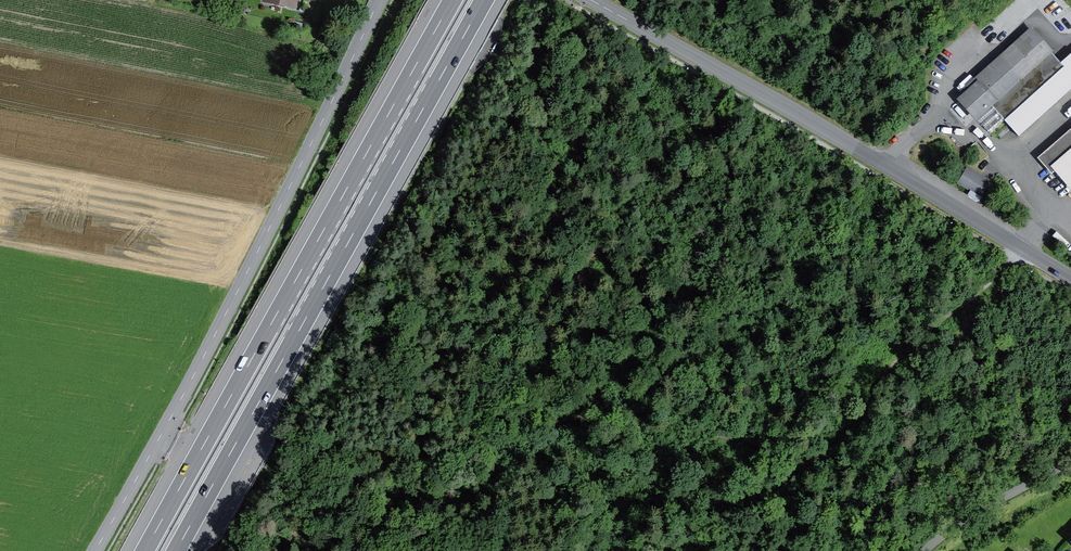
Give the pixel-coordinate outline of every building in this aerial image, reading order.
[(262,1),(296,9),(299,0),(262,0),(262,1)] [(1061,64),(1031,30),(1000,57),(1004,62),(960,100),(976,118),(991,105),(1018,136),(1070,89),(1070,55),(1061,64)] [(1041,158),(1052,171),(1055,168),(1070,187),(1070,132),(1041,158)] [(967,169),(959,182),(982,196),(990,182),(967,169)]
